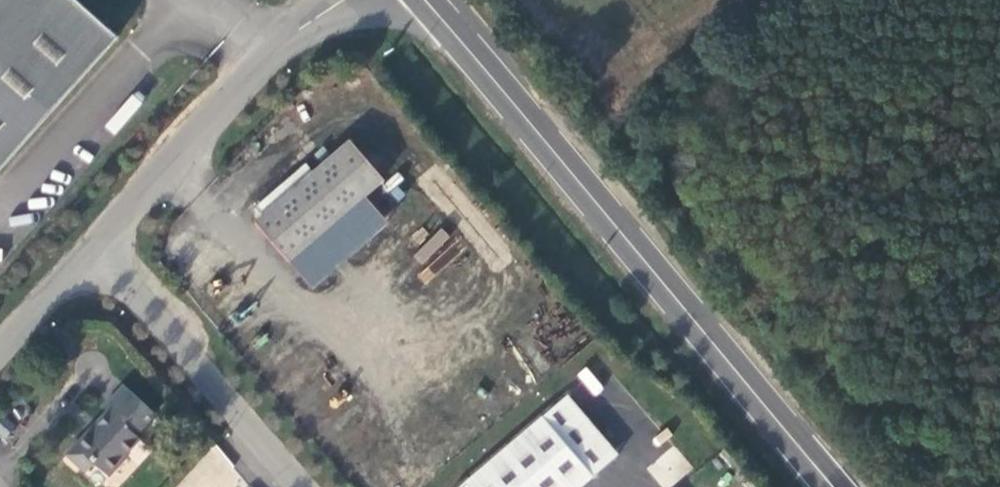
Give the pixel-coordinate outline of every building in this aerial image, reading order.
[(116,37),(75,0),(0,0),(0,170),(116,37)] [(357,144),(263,222),(295,260),(388,180),(357,144)] [(585,366),(575,374),(593,396),(603,388),(585,366)] [(162,414),(132,385),(112,405),(115,410),(102,422),(105,425),(98,433),(95,431),(74,453),(93,471),(102,463),(114,476),(134,455),(132,453),(145,439),(142,435),(162,414)] [(472,486),(585,486),(623,454),(573,397),(472,486)] [(692,469),(673,446),(646,469),(661,486),(671,486),(692,469)] [(244,480),(214,448),(182,478),(190,486),(236,486),(244,480)]
